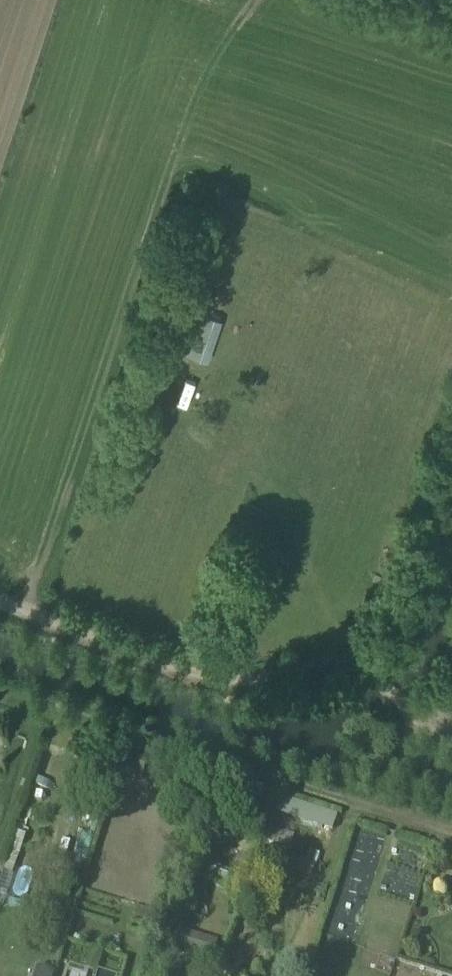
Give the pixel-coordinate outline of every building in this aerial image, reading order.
[(289,813),(334,829),(339,816),(293,800),(289,813)] [(269,831),(259,863),(311,880),(315,867),(287,858),(293,839),(269,831)] [(217,944),(177,930),(169,952),(209,967),(217,944)]
